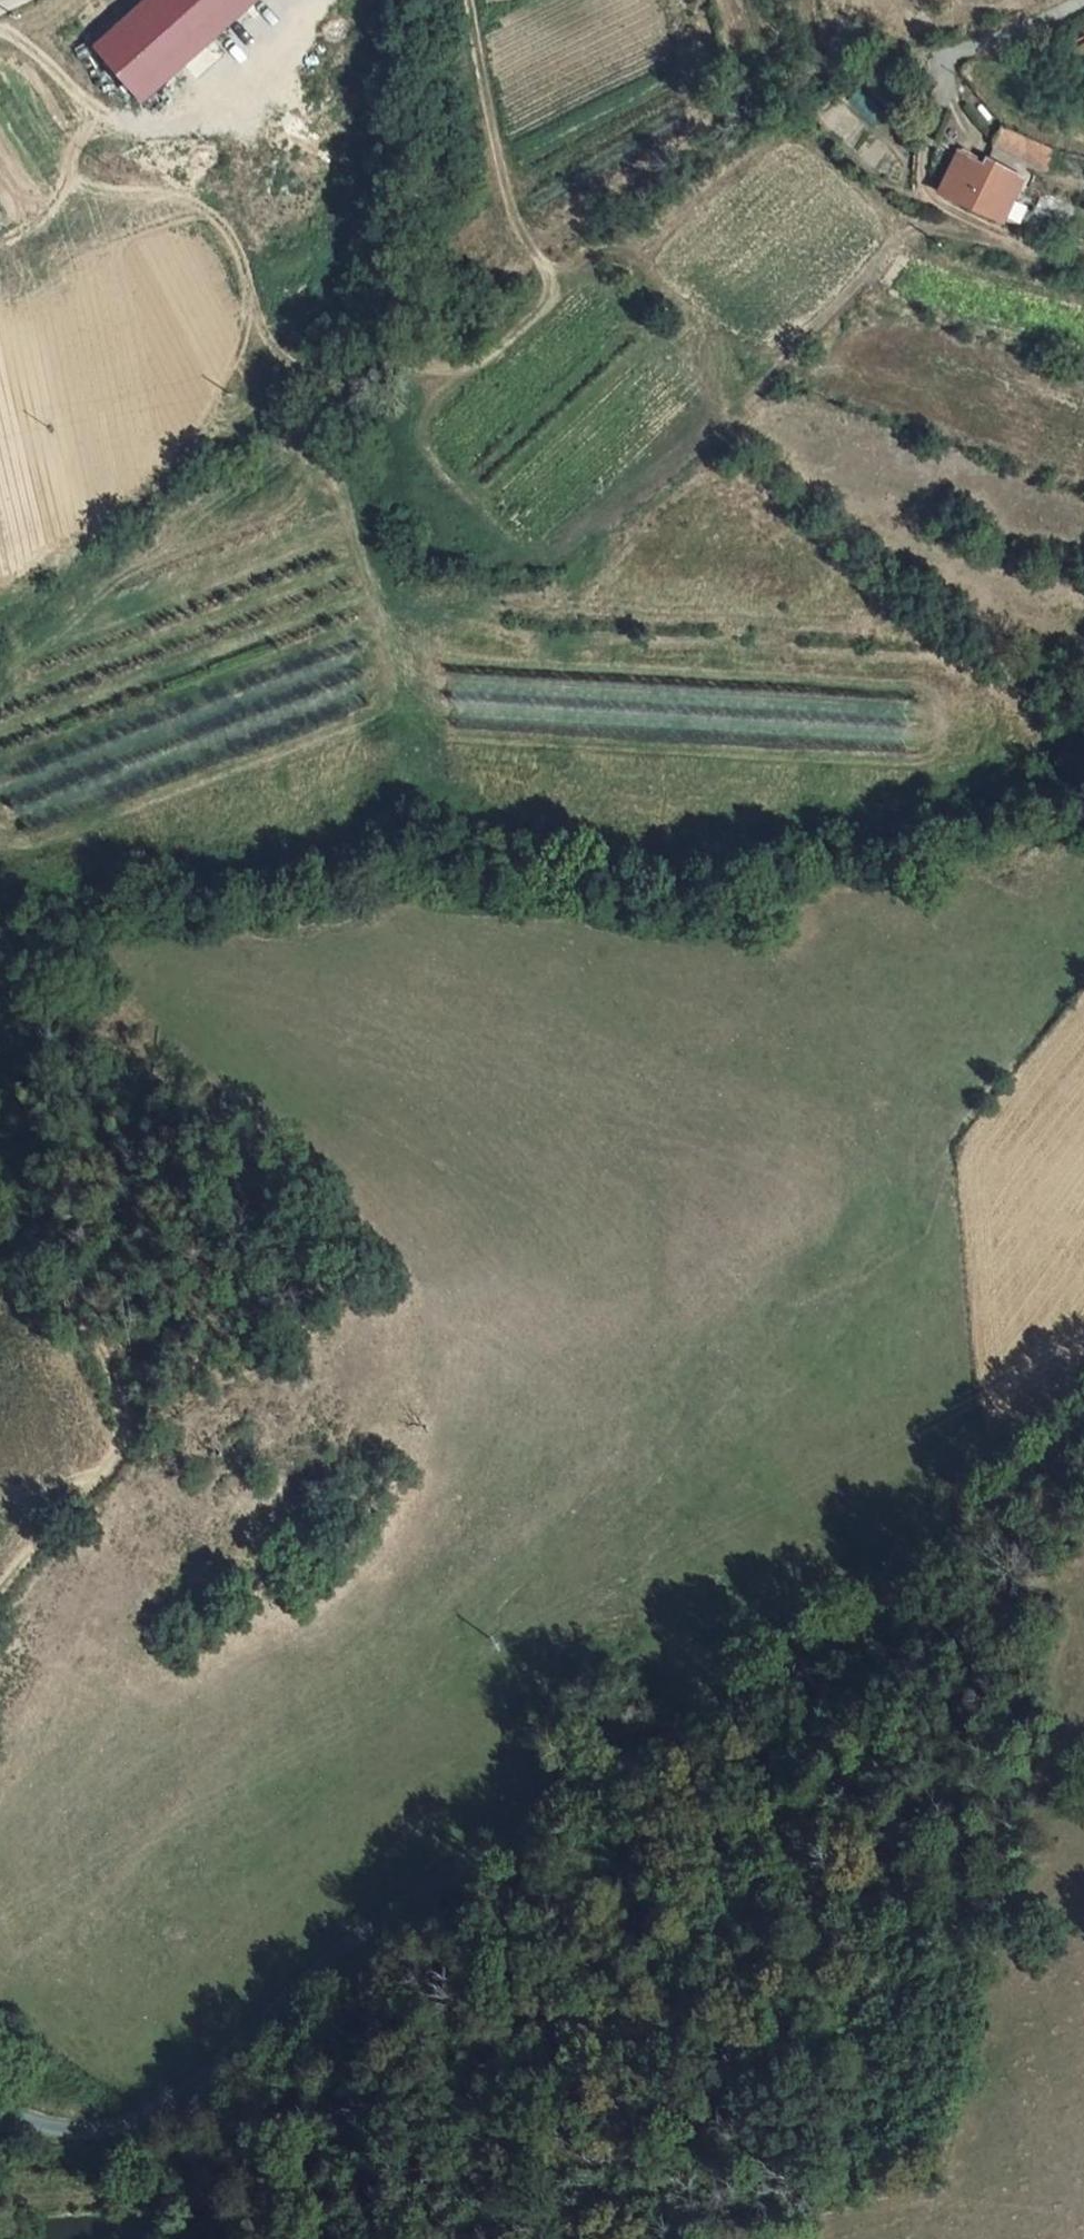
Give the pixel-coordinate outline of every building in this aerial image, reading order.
[(94,47),(145,105),(264,0),(147,0),(94,47)] [(940,191),(989,216),(1004,192),(1013,176),(989,161),(985,168),(961,153),(940,191)] [(1003,223),(1013,198),(1004,192),(989,216),(1003,223)]
